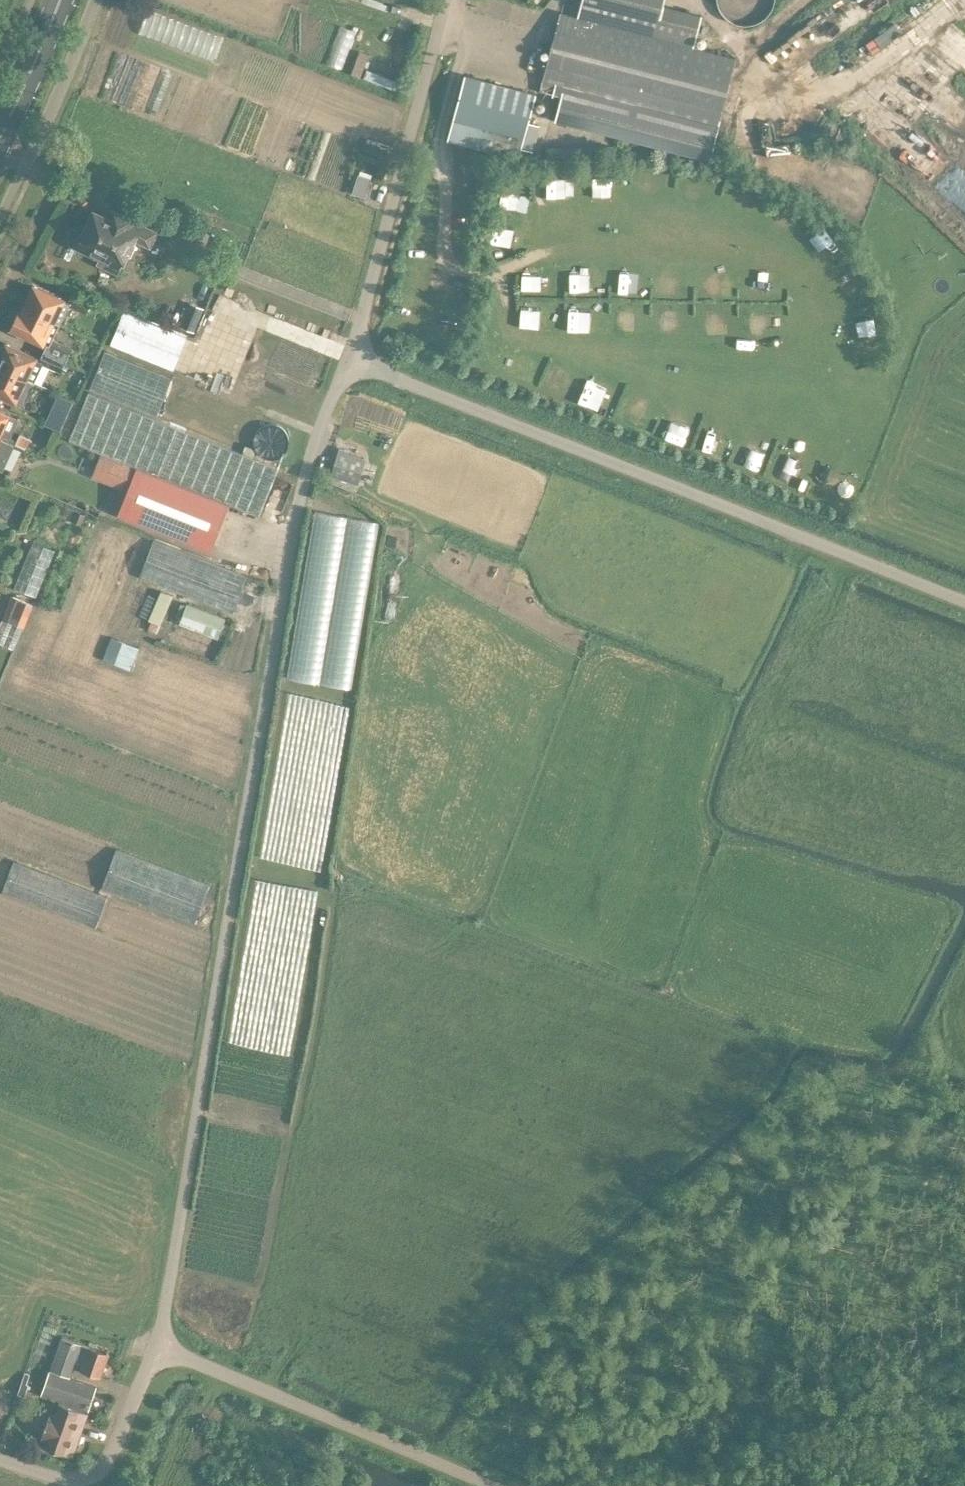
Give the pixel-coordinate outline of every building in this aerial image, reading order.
[(559,14),(539,92),(560,97),(554,120),(709,160),(715,137),(735,59),(692,48),(700,17),(662,7),(663,0),(581,0),(576,18),(559,14)] [(719,0),(720,5),(722,9),(725,13),(729,17),(734,20),(740,22),(744,22),(749,22),(754,21),(758,19),(763,15),(767,10),(769,7),(771,2),(771,0),(719,0)] [(340,29),(328,63),(344,68),(356,34),(340,29)] [(518,158),(521,148),(533,151),(540,125),(528,122),(535,95),(463,76),(446,140),(518,158)] [(362,196),(372,177),(361,172),(351,191),(362,196)] [(566,196),(566,177),(547,176),(547,195),(566,196)] [(688,188),(687,204),(705,205),(705,188),(688,188)] [(100,260),(97,266),(117,276),(121,267),(119,266),(120,264),(123,266),(134,242),(149,249),(157,233),(137,223),(132,221),(111,211),(108,218),(93,212),(84,230),(80,228),(72,231),(69,239),(71,246),(100,260)] [(776,212),(768,225),(777,231),(786,217),(776,212)] [(219,249),(228,252),(233,238),(225,235),(219,249)] [(590,292),(590,273),(570,273),(570,292),(590,292)] [(660,293),(679,293),(678,279),(659,279),(660,293)] [(67,302),(65,301),(32,286),(22,308),(59,325),(68,306),(65,305),(67,302)] [(65,305),(68,306),(76,310),(86,314),(92,300),(72,291),(67,302),(65,305)] [(189,303),(180,327),(194,333),(204,309),(189,303)] [(18,309),(9,329),(44,345),(46,346),(43,352),(70,364),(75,353),(69,350),(70,349),(52,340),(59,325),(22,308),(21,310),(18,309)] [(520,327),(540,329),(541,310),(521,309),(520,327)] [(186,338),(120,311),(108,342),(173,369),(186,338)] [(677,312),(656,313),(657,330),(678,329),(677,312)] [(755,318),(754,329),(770,330),(771,320),(755,318)] [(4,344),(0,353),(0,369),(33,383),(41,365),(60,374),(64,363),(69,365),(70,364),(43,352),(42,351),(37,361),(36,361),(37,359),(4,344)] [(169,378),(104,351),(89,388),(154,415),(169,378)] [(16,403),(17,402),(23,404),(33,383),(0,369),(0,395),(16,403)] [(566,391),(572,374),(560,370),(554,386),(566,391)] [(70,443),(135,469),(228,507),(229,505),(257,516),(276,469),(90,394),(70,443)] [(65,416),(71,403),(60,398),(56,396),(43,423),(58,431),(65,416)] [(10,417),(0,412),(0,438),(10,417)] [(25,450),(30,440),(19,435),(14,445),(25,450)] [(0,439),(0,466),(2,467),(12,445),(0,439)] [(733,461),(751,467),(758,448),(740,442),(733,461)] [(89,453),(71,446),(66,460),(83,467),(89,453)] [(355,485),(363,458),(339,451),(330,477),(355,485)] [(87,504),(99,475),(52,455),(40,485),(87,504)] [(210,552),(228,507),(135,469),(117,514),(210,552)] [(80,525),(84,515),(54,504),(50,514),(80,525)] [(246,576),(152,540),(138,578),(232,614),(246,576)] [(31,543),(13,589),(34,597),(52,551),(31,543)] [(159,590),(149,620),(163,625),(172,594),(159,590)] [(11,596),(0,624),(0,643),(12,648),(30,604),(11,596)] [(178,624),(216,639),(225,619),(186,604),(178,624)] [(126,669),(134,647),(110,638),(102,660),(126,669)] [(193,925),(208,887),(115,851),(101,889),(193,925)] [(94,929),(106,898),(14,863),(2,894),(94,929)] [(39,1395),(88,1412),(96,1388),(70,1379),(75,1364),(81,1366),(79,1371),(99,1378),(107,1355),(61,1339),(49,1373),(48,1372),(39,1395)] [(45,1441),(42,1448),(71,1458),(87,1415),(58,1404),(53,1418),(48,1416),(40,1439),(45,1441)]
